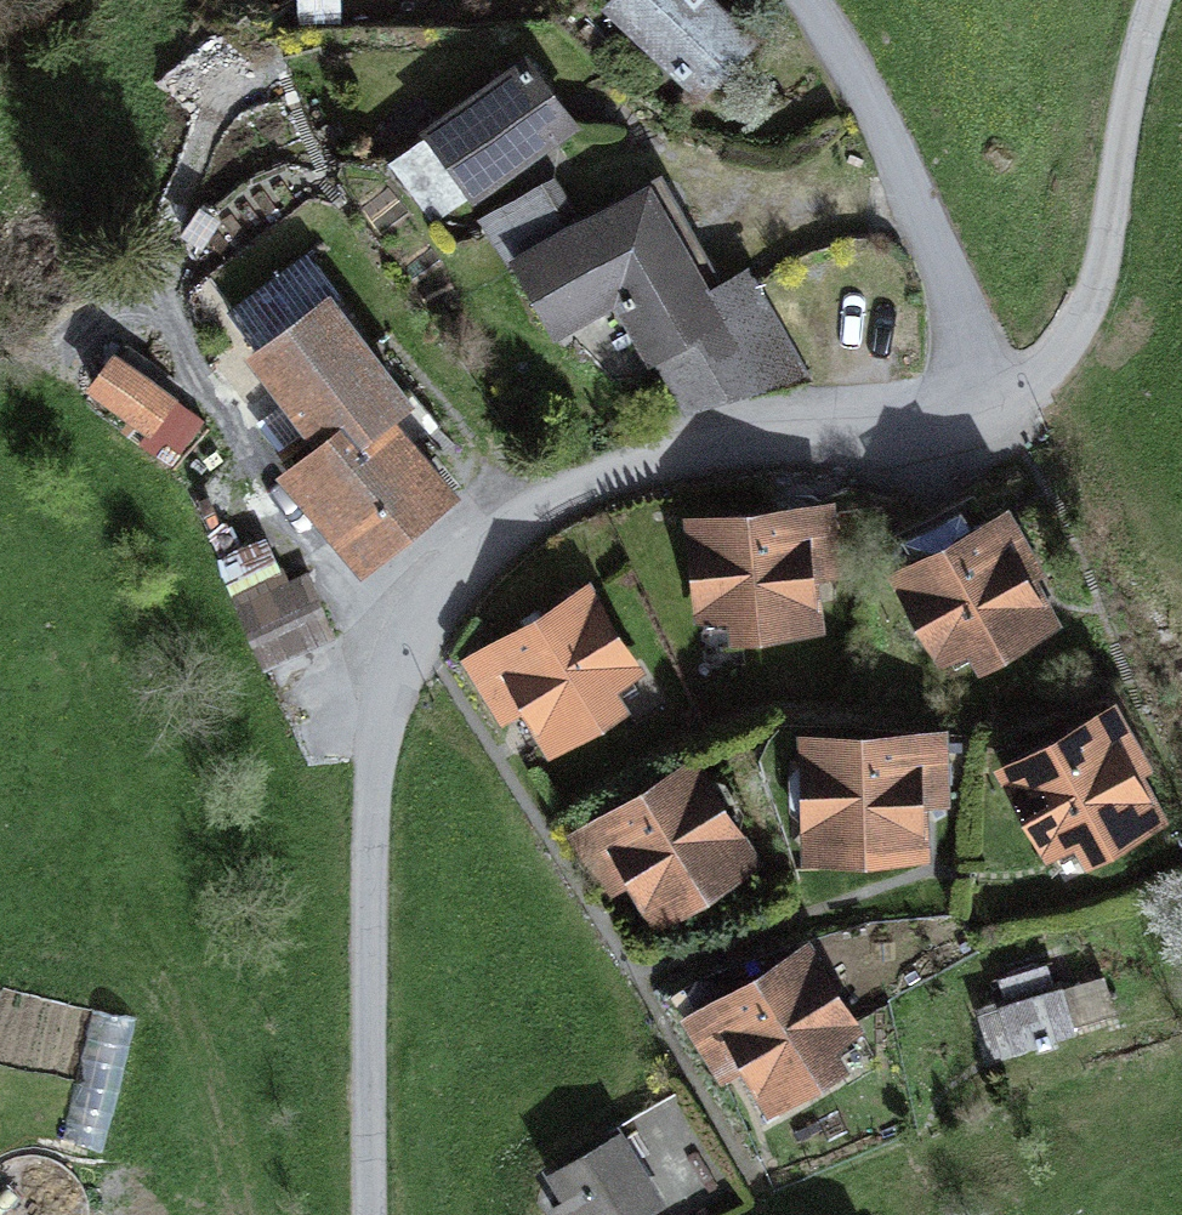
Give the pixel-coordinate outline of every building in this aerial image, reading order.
[(699,91),(749,38),(709,0),(618,0),(611,8),(699,91)] [(528,62),(428,134),(472,194),(572,122),(528,62)] [(428,134),(388,163),(431,224),(472,194),(428,134)] [(701,291),(722,279),(662,173),(566,226),(571,235),(646,193),(701,291)] [(617,294),(653,358),(718,322),(646,193),(571,235),(566,226),(546,190),(488,222),(513,267),(518,265),(554,330),(617,294)] [(340,297),(308,255),(229,316),(261,358),(325,309),(340,297)] [(684,414),(812,381),(747,265),(722,279),(701,291),(718,322),(653,358),(684,414)] [(314,428),(331,449),(395,400),(325,309),(261,358),(307,417),(314,428)] [(93,385),(163,439),(195,397),(125,343),(93,385)] [(438,427),(409,389),(395,400),(331,449),(314,428),(280,454),(360,558),(447,492),(412,447),(438,427)] [(272,444),(280,454),(314,428),(307,417),(272,444)] [(1044,619),(973,490),(883,540),(942,649),(969,639),(976,642),(982,653),(1044,619)] [(807,581),(836,578),(829,514),(800,517),(807,581)] [(697,527),(705,607),(709,607),(734,608),(739,623),(740,627),(811,620),(807,581),(800,517),(697,527)] [(232,589),(265,666),(336,635),(308,572),(286,582),(280,569),(232,589)] [(628,666),(586,597),(474,668),(501,711),(525,696),(552,740),(613,703),(610,699),(606,691),(609,678),(624,668),(628,666)] [(711,626),(739,623),(734,608),(709,607),(711,626)] [(610,699),(634,685),(624,668),(609,678),(606,691),(610,699)] [(1011,773),(1051,845),(1077,831),(1087,849),(1151,814),(1101,724),(1011,773)] [(916,808),(945,807),(943,743),(914,744),(916,808)] [(811,791),(828,806),(829,849),(917,847),(916,808),(914,744),(810,747),(811,761),(811,791)] [(829,849),(828,806),(811,791),(811,761),(800,762),(789,771),(790,808),(802,820),(815,820),(815,850),(829,849)] [(637,878),(658,913),(733,867),(711,830),(715,808),(692,770),(604,825),(605,826),(637,878)] [(612,893),(637,878),(605,826),(580,841),(612,893)] [(822,1042),(848,1026),(806,956),(692,1026),(725,1079),(750,1064),(771,1098),(834,1060),(822,1042)] [(1069,1025),(1114,1011),(1100,967),(1055,982),(1069,1025)] [(982,1005),(995,1049),(1040,1035),(1042,1041),(1048,1040),(1045,1033),(1069,1025),(1055,982),(1051,969),(1002,985),(1005,998),(982,1005)] [(561,1214),(636,1214),(654,1205),(617,1141),(558,1174),(574,1201),(558,1210),(561,1214)]
